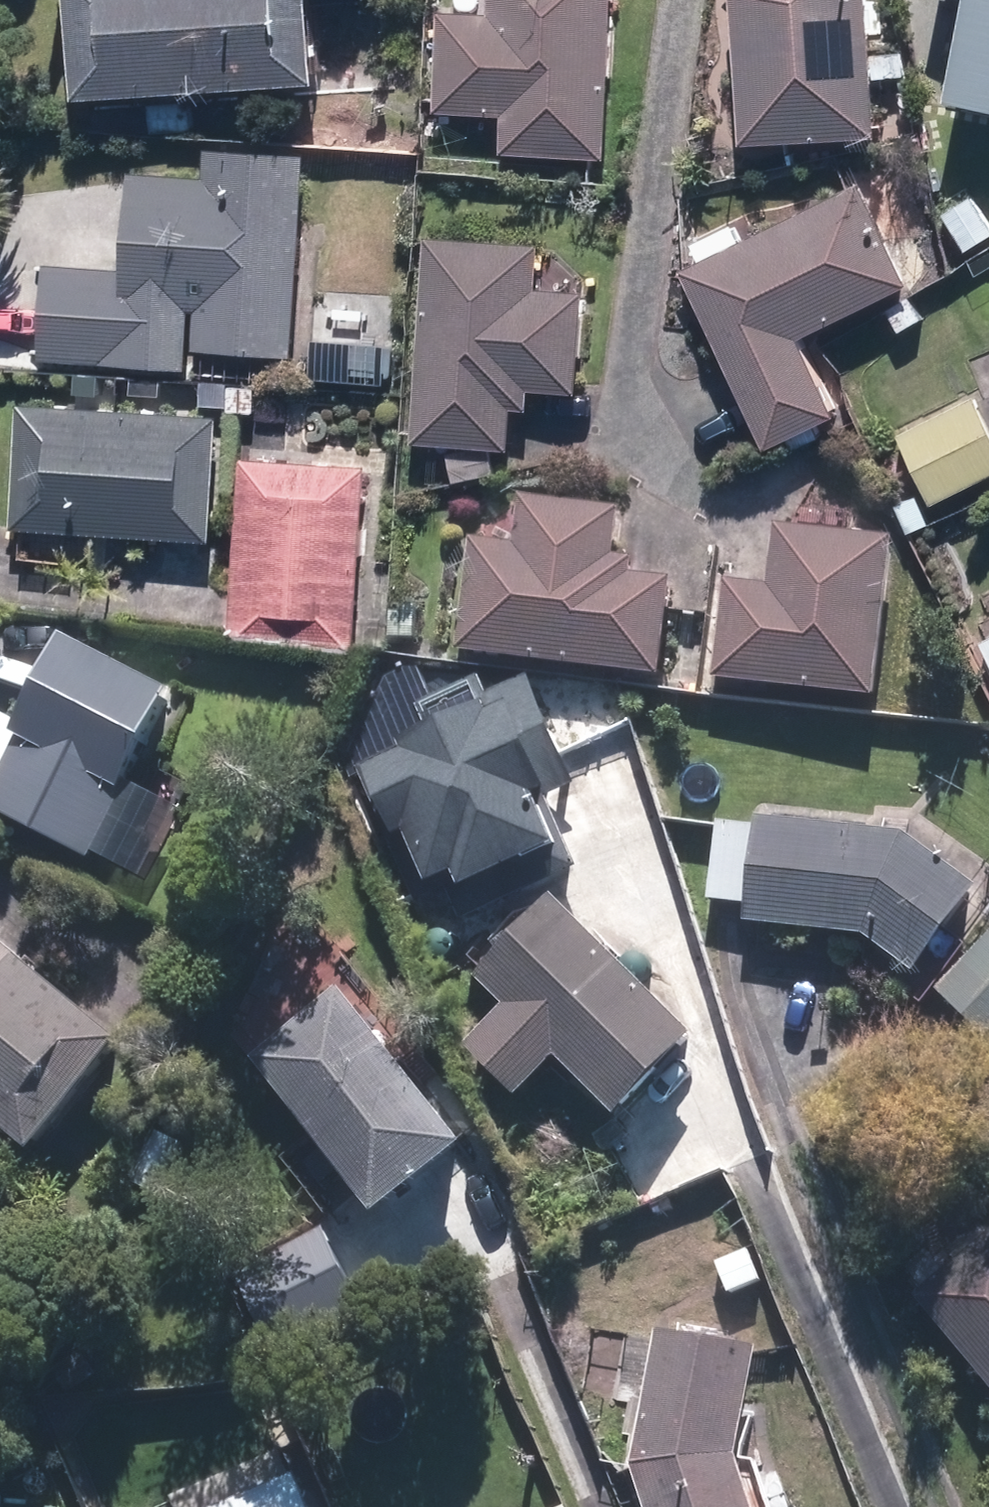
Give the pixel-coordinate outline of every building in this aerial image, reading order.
[(94,98),(334,83),(329,0),(88,0),(94,98)] [(446,110),(511,114),(509,153),(616,159),(626,0),(501,0),(500,13),(452,11),(446,110)] [(751,142),(885,137),(879,0),(745,0),(751,142)] [(988,102),(988,0),(982,0),(964,97),(988,102)] [(158,102),(157,129),(194,131),(196,103),(158,102)] [(54,265),(49,353),(49,361),(192,369),(196,314),(200,314),(205,314),(202,348),(303,356),(315,158),(219,152),(217,177),(141,173),(135,264),(135,269),(54,265)] [(972,251),(988,240),(988,217),(968,183),(941,200),(972,251)] [(686,274),(775,452),(844,416),(806,338),(913,285),(864,187),(746,244),(737,225),(695,245),(705,265),(686,274)] [(451,445),(459,480),(498,472),(493,448),(514,449),(517,412),(534,412),(536,390),(584,394),(591,295),(541,291),(544,245),(432,239),(418,442),(451,445)] [(367,305),(409,309),(410,278),(370,274),(367,305)] [(235,410),(236,385),(211,384),(210,408),(235,410)] [(263,388),(237,386),(236,411),(262,413),(263,388)] [(936,508),(988,482),(988,423),(978,400),(902,438),(936,508)] [(23,526),(222,540),(230,416),(31,402),(23,526)] [(242,456),(227,635),(348,645),(363,467),(242,456)] [(463,653),(668,681),(681,585),(639,579),(642,563),(622,560),(629,513),(528,499),(522,545),(478,540),(463,653)] [(723,684),(884,704),(904,543),(785,527),(778,588),(735,583),(723,684)] [(62,647),(21,732),(3,724),(0,730),(0,823),(90,866),(171,698),(62,647)] [(400,746),(357,764),(386,831),(403,824),(424,874),(447,865),(453,880),(550,839),(531,793),(567,777),(524,678),(394,733),(400,746)] [(928,980),(988,897),(988,891),(918,840),(767,823),(767,829),(729,825),(719,905),(757,909),(756,929),(878,943),(928,980)] [(568,1061),(630,1119),(707,1039),(561,899),(484,981),(515,1009),(475,1052),(528,1103),(568,1061)] [(988,1039),(988,944),(941,996),(988,1039)] [(31,1161),(120,1057),(0,956),(0,1135),(31,1161)] [(262,1064),(392,1216),(477,1145),(348,992),(262,1064)] [(672,1167),(630,1184),(639,1208),(681,1191),(672,1167)] [(988,1373),(988,1245),(925,1301),(988,1373)] [(722,1266),(735,1297),(767,1285),(755,1253),(722,1266)] [(659,1506),(769,1506),(751,1459),(767,1350),(667,1335),(646,1473),(659,1506)] [(312,1479),(247,1506),(324,1506),(312,1479)]
